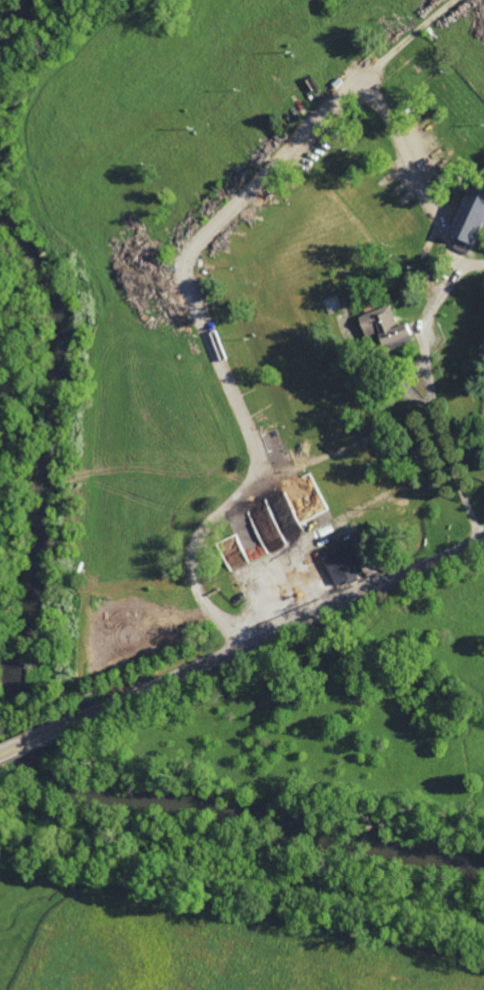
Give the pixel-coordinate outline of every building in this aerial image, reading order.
[(483,215),(483,190),(468,182),(446,232),(457,237),(452,247),(467,254),(483,215)] [(397,324),(390,304),(359,316),(369,343),(382,338),(386,350),(412,341),(405,322),(397,324)] [(334,585),(363,572),(351,543),(321,556),(334,585)]
